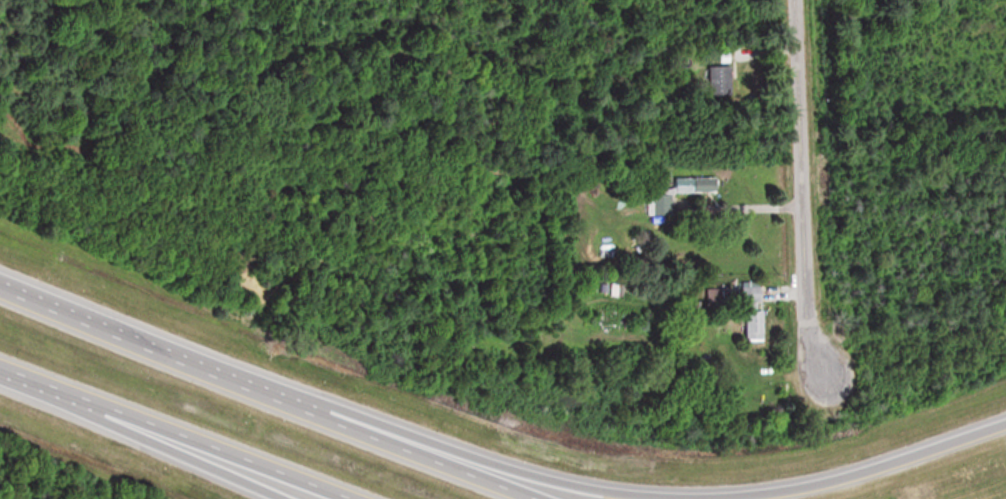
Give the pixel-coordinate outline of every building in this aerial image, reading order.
[(734,64),(708,64),(708,96),(734,96),(734,64)] [(677,193),(716,193),(716,178),(677,178),(677,193)] [(687,194),(654,202),(658,217),(690,210),(687,194)] [(763,286),(746,287),(747,301),(764,301),(763,286)] [(748,310),(748,340),(767,340),(767,310),(748,310)]
